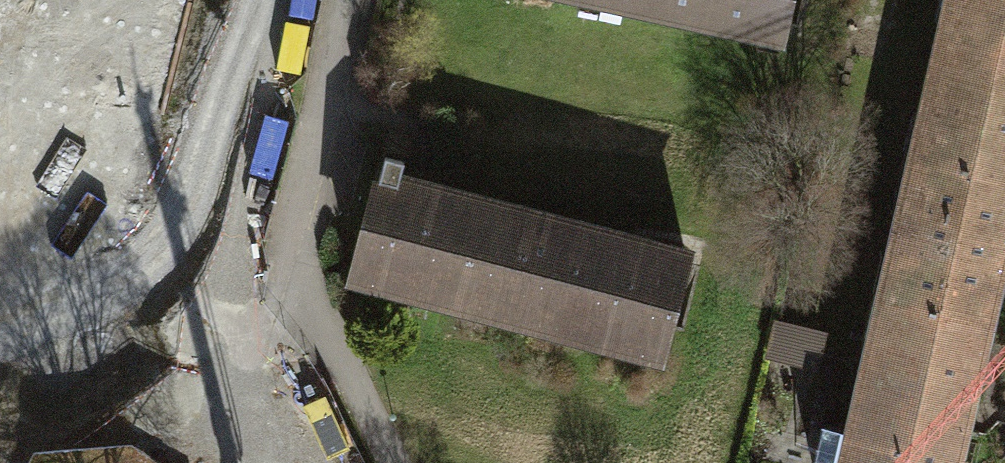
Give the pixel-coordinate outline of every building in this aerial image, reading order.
[(176,36),(183,1),(178,0),(52,0),(50,9),(176,36)] [(790,35),(796,0),(607,0),(790,35)] [(1004,174),(1004,0),(954,0),(918,153),(1004,174)] [(50,9),(39,59),(51,62),(43,101),(31,98),(20,149),(146,176),(153,141),(139,138),(146,107),(160,110),(168,71),(155,68),(161,38),(175,41),(176,36),(50,9)] [(10,195),(0,197),(0,341),(62,415),(134,366),(115,315),(137,211),(124,209),(131,178),(144,181),(146,176),(20,149),(10,195)] [(986,325),(1004,246),(1004,174),(918,153),(883,301),(986,325)] [(342,282),(668,357),(696,237),(370,161),(342,282)] [(883,301),(853,431),(823,424),(814,462),(963,462),(964,460),(955,458),(986,325),(883,301)] [(826,359),(828,327),(779,323),(776,355),(826,359)]
